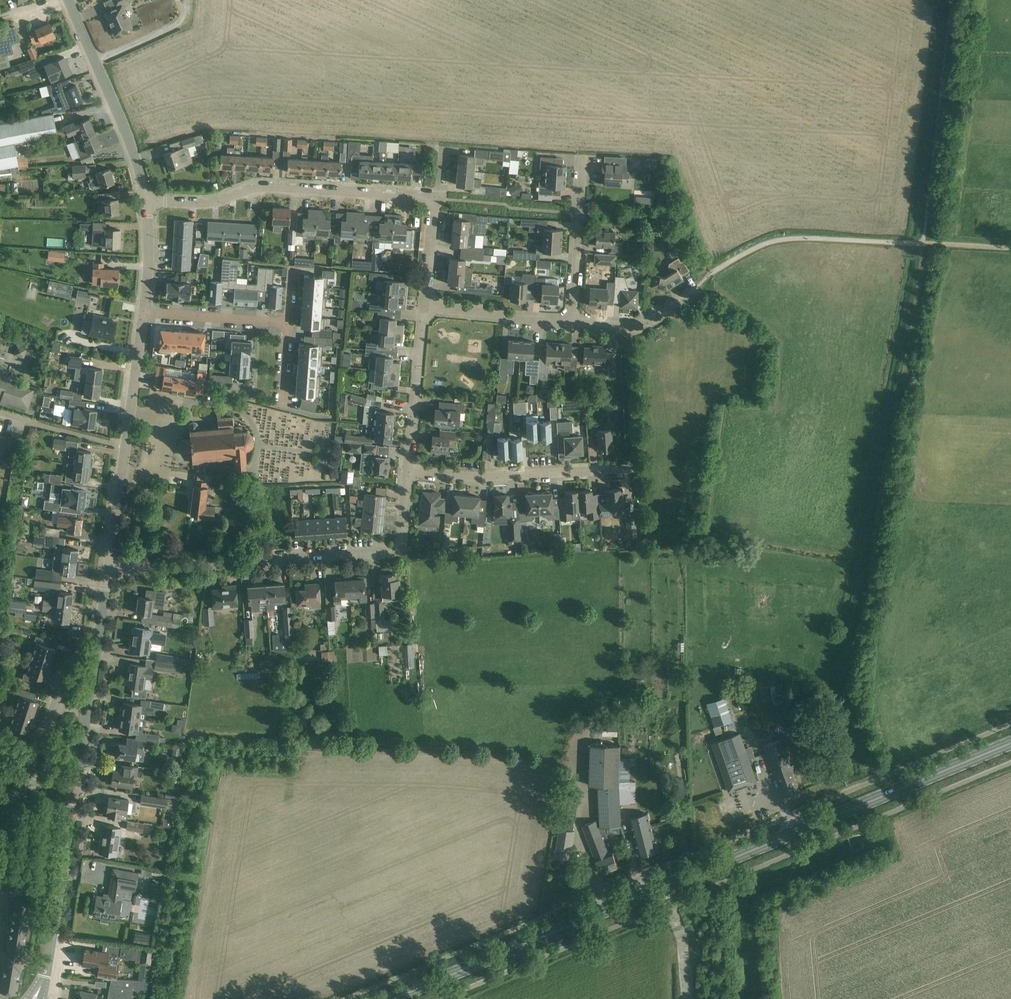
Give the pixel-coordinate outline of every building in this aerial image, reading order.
[(115,35),(132,27),(122,5),(121,5),(120,3),(128,0),(114,0),(116,5),(118,5),(119,7),(105,13),(115,35)] [(55,38),(54,36),(55,36),(49,23),(36,29),(36,30),(30,33),(34,45),(48,39),(49,41),(55,38)] [(14,26),(0,28),(0,40),(1,46),(0,46),(0,55),(12,53),(10,44),(17,42),(14,26)] [(52,62),(36,69),(38,75),(38,76),(47,71),(51,81),(59,77),(62,76),(71,72),(64,56),(55,60),(52,61),(52,62)] [(20,66),(10,70),(11,75),(21,71),(35,67),(33,61),(19,65),(20,66)] [(68,80),(43,87),(45,94),(49,93),(50,95),(59,93),(61,97),(60,97),(64,108),(69,106),(70,106),(82,101),(76,85),(70,87),(68,80)] [(0,123),(0,145),(13,142),(14,142),(23,140),(26,140),(42,137),(41,133),(56,131),(56,130),(41,133),(38,116),(69,110),(57,112),(33,116),(17,119),(0,123)] [(76,141),(95,133),(89,118),(76,123),(76,121),(62,127),(64,131),(67,134),(73,132),(76,141)] [(101,147),(95,133),(76,141),(73,142),(82,162),(93,158),(90,152),(101,147)] [(203,142),(201,134),(182,140),(184,147),(165,153),(169,168),(181,165),(181,164),(191,161),(187,147),(203,142)] [(292,139),(284,139),(283,150),(291,151),(292,139)] [(348,141),(347,154),(353,154),(356,151),(356,142),(348,141)] [(385,162),(386,151),(387,142),(379,141),(378,151),(381,151),(380,162),(372,161),(371,177),(384,178),(385,162)] [(0,145),(0,169),(18,165),(14,142),(13,142),(0,145)] [(399,142),(387,142),(386,151),(398,152),(399,142)] [(407,146),(399,146),(398,155),(407,156),(407,146)] [(233,168),(234,155),(234,150),(234,148),(227,147),(227,154),(220,154),(220,167),(233,168)] [(489,158),(489,159),(502,160),(503,160),(510,161),(510,159),(511,150),(503,149),(503,152),(490,150),(489,157),(489,158)] [(246,169),(247,156),(240,155),(240,150),(234,150),(234,155),(233,168),(246,169)] [(321,160),(315,160),(314,173),(327,174),(328,161),(328,155),(322,154),(321,160)] [(372,161),(373,155),(360,154),(360,155),(352,155),(351,168),(359,168),(358,176),(371,177),(372,161)] [(458,170),(473,171),(474,163),(483,164),(483,157),(475,156),(459,155),(458,170)] [(260,156),(247,156),(246,169),(259,170),(260,156)] [(274,157),(260,156),(259,170),(273,171),(274,157)] [(602,163),(602,171),(605,171),(604,176),(604,177),(604,184),(614,185),(621,186),(621,178),(626,178),(627,178),(629,177),(629,173),(628,172),(626,172),(627,164),(626,164),(626,157),(604,156),(604,163),(602,163)] [(546,169),(545,175),(565,177),(566,166),(554,165),(555,157),(540,157),(539,169),(546,169)] [(287,172),(301,172),(301,159),(288,158),(287,172)] [(315,160),(301,159),(301,172),(314,173),(315,160)] [(341,162),(328,161),(327,174),(340,175),(341,162)] [(398,163),(385,162),(384,178),(397,179),(398,163)] [(411,164),(398,163),(397,179),(410,179),(411,164)] [(84,165),(72,166),(73,177),(85,176),(84,165)] [(90,180),(89,183),(90,188),(93,189),(114,182),(110,168),(96,172),(97,173),(89,175),(90,180)] [(473,171),(458,170),(456,184),(472,186),(481,186),(481,180),(472,179),(473,171)] [(565,188),(565,177),(545,175),(545,181),(539,181),(538,193),(552,194),(553,187),(565,188)] [(514,185),(508,189),(513,196),(519,192),(514,185)] [(506,188),(500,187),(486,186),(486,194),(505,196),(506,188)] [(110,192),(100,193),(98,193),(98,200),(102,200),(103,214),(119,213),(118,199),(110,199),(110,192)] [(289,223),(290,215),(290,208),(273,207),(272,222),(273,222),(273,231),(281,232),(281,223),(289,223)] [(297,222),(296,230),(296,235),(303,236),(303,233),(316,233),(317,210),(309,209),(308,218),(303,217),(303,223),(297,222)] [(325,210),(317,210),(316,233),(328,234),(328,237),(334,238),(334,242),(335,225),(329,225),(330,219),(325,219),(325,210)] [(354,236),(355,212),(347,212),(346,220),(342,220),(341,225),(335,225),(334,242),(340,242),(341,241),(353,241),(353,236),(354,236)] [(364,213),(355,212),(354,236),(366,237),(366,240),(373,240),(373,227),(368,227),(368,221),(363,221),(364,213)] [(453,219),(452,231),(476,233),(477,223),(479,221),(487,222),(487,216),(475,215),(463,213),(463,219),(458,219),(453,219)] [(373,240),(372,246),(378,247),(379,241),(391,242),(392,238),(393,215),(385,214),(384,223),(380,222),(379,228),(373,227),(373,240)] [(402,215),(393,215),(392,238),(405,239),(405,242),(411,242),(412,230),(406,229),(406,224),(401,224),(402,215)] [(536,226),(536,219),(521,218),(520,225),(536,226)] [(174,236),(191,237),(192,221),(175,220),(174,236)] [(223,239),(224,222),(208,221),(207,239),(223,239)] [(119,246),(120,229),(93,228),(93,222),(83,222),(82,242),(92,243),(93,234),(100,234),(99,246),(119,246)] [(240,223),(224,222),(223,239),(239,240),(240,223)] [(240,223),(239,240),(256,241),(257,224),(240,223)] [(543,233),(543,240),(561,241),(562,229),(548,228),(548,226),(537,225),(537,233),(543,233)] [(296,244),(296,235),(296,230),(288,230),(288,243),(296,244)] [(452,231),(451,244),(474,246),(476,234),(476,233),(452,231)] [(615,232),(606,231),(596,231),(595,245),(609,246),(609,252),(621,253),(622,243),(614,243),(615,232)] [(191,237),(174,236),(173,252),(190,253),(191,237)] [(560,253),(561,241),(543,240),(543,246),(536,245),(535,253),(546,253),(546,252),(560,253)] [(527,250),(513,249),(513,258),(527,259),(527,250)] [(68,260),(68,250),(51,250),(50,260),(68,260)] [(190,253),(173,252),(172,268),(190,269),(190,253)] [(209,254),(200,252),(197,265),(208,266),(209,254)] [(615,265),(616,255),(596,253),(595,264),(615,265)] [(378,270),(379,254),(371,254),(370,269),(370,270),(378,270)] [(297,257),(297,265),(309,266),(309,258),(297,257)] [(666,290),(671,287),(683,279),(681,276),(690,271),(683,260),(681,261),(678,257),(669,263),(668,268),(671,273),(664,277),(654,275),(651,286),(666,290)] [(450,258),(449,270),(472,273),(472,267),(464,266),(465,259),(450,258)] [(211,281),(209,302),(221,303),(222,287),(228,288),(230,265),(230,259),(223,259),(221,281),(211,281)] [(101,284),(118,285),(119,270),(102,269),(102,263),(94,263),(94,269),(93,269),(92,282),(101,283),(101,284)] [(230,265),(228,288),(234,288),(233,303),(245,304),(247,283),(236,283),(237,265),(230,265)] [(258,290),(264,290),(266,268),(258,267),(257,284),(247,283),(245,304),(257,305),(258,290)] [(266,268),(264,290),(270,291),(269,306),(281,307),(283,286),(272,285),(274,268),(266,268)] [(472,273),(449,270),(447,283),(463,285),(463,284),(471,285),(472,273)] [(372,272),(372,278),(383,279),(382,293),(406,295),(407,282),(394,280),(394,274),(372,272)] [(534,289),(535,277),(535,274),(523,273),(519,283),(511,282),(510,300),(526,301),(526,288),(534,289)] [(304,275),(304,286),(323,287),(327,288),(328,277),(323,276),(304,275)] [(615,282),(614,282),(614,294),(614,293),(620,294),(620,307),(637,308),(638,291),(624,290),(625,284),(627,282),(625,276),(615,276),(615,282)] [(535,277),(534,289),(534,292),(541,292),(541,302),(557,303),(559,279),(535,277)] [(48,293),(73,297),(75,283),(50,279),(48,293)] [(191,284),(167,282),(166,297),(172,297),(172,299),(183,300),(183,298),(190,299),(191,284)] [(613,304),(614,294),(614,282),(607,282),(606,289),(590,288),(589,305),(597,306),(597,307),(606,308),(606,304),(613,304)] [(486,285),(486,288),(469,286),(468,292),(492,294),(492,285),(486,285)] [(304,286),(303,296),(322,297),(323,287),(304,286)] [(78,290),(76,299),(89,301),(90,293),(78,290)] [(369,304),(369,310),(378,311),(391,313),(391,307),(405,308),(406,295),(382,293),(381,305),(369,304)] [(303,296),(302,306),(321,307),(321,308),(325,308),(326,297),(322,297),(303,296)] [(301,316),(321,318),(321,317),(321,308),(321,307),(302,306),(301,316)] [(391,313),(378,311),(377,317),(380,317),(379,331),(403,333),(403,325),(395,324),(395,319),(390,318),(391,313)] [(112,318),(109,317),(93,314),(92,321),(84,320),(81,332),(112,339),(116,321),(112,320),(112,318)] [(301,316),(301,327),(324,328),(325,317),(321,317),(321,318),(301,316)] [(170,348),(172,330),(161,329),(159,348),(170,348)] [(181,349),(183,331),(172,330),(170,348),(181,349)] [(213,330),(212,338),(224,339),(224,331),(213,330)] [(193,331),(183,331),(181,349),(192,350),(193,331)] [(205,332),(193,331),(192,350),(203,351),(203,355),(209,355),(210,343),(204,343),(205,332)] [(403,333),(379,331),(377,343),(366,342),(366,349),(387,351),(387,345),(393,345),(393,341),(402,341),(403,333)] [(231,339),(230,351),(251,353),(251,346),(252,346),(253,340),(248,339),(248,341),(231,339)] [(514,358),(520,358),(521,341),(508,340),(506,367),(499,367),(498,381),(506,382),(507,373),(513,373),(514,358)] [(534,341),(521,341),(520,358),(526,359),(525,374),(530,374),(529,383),(537,383),(537,378),(539,360),(533,359),(534,341)] [(540,344),(539,360),(537,378),(547,378),(548,363),(557,364),(559,343),(546,342),(546,344),(540,344)] [(53,343),(52,351),(59,352),(61,344),(53,343)] [(299,354),(322,355),(323,345),(299,343),(299,354)] [(571,344),(559,343),(557,364),(564,364),(564,369),(576,370),(576,368),(579,368),(579,364),(577,363),(577,357),(571,356),(571,344)] [(27,347),(17,344),(14,355),(24,358),(27,347)] [(584,347),(583,357),(583,363),(604,364),(604,367),(614,367),(615,353),(605,352),(606,346),(598,346),(598,348),(584,347)] [(387,351),(366,349),(365,355),(377,356),(376,368),(369,368),(375,369),(399,371),(400,363),(391,362),(392,357),(386,356),(387,351)] [(251,354),(251,353),(230,351),(230,352),(231,352),(230,363),(249,364),(250,354),(251,354)] [(82,354),(70,353),(68,366),(80,367),(82,354)] [(299,354),(298,364),(317,365),(317,366),(321,366),(322,355),(299,354)] [(249,371),(249,364),(230,363),(229,374),(245,375),(245,377),(250,377),(250,371),(249,371)] [(298,364),(297,374),(316,375),(317,366),(317,365),(298,364)] [(166,366),(157,365),(154,386),(162,387),(161,390),(178,393),(180,378),(164,375),(166,366)] [(87,374),(86,381),(100,383),(102,369),(88,367),(88,368),(80,367),(79,373),(87,374)] [(398,384),(399,371),(375,369),(374,382),(370,382),(370,387),(383,388),(384,383),(398,384)] [(196,380),(180,378),(178,393),(194,395),(195,393),(203,394),(206,373),(198,371),(196,380)] [(316,375),(297,374),(296,384),(320,386),(320,375),(316,375)] [(4,379),(0,390),(0,396),(2,396),(0,402),(7,404),(8,402),(28,408),(34,388),(4,379)] [(98,397),(100,383),(86,381),(86,388),(77,387),(77,393),(85,394),(85,395),(98,397)] [(295,395),(319,396),(320,386),(296,384),(295,395)] [(61,390),(60,396),(72,399),(73,391),(61,389),(61,390)] [(368,424),(392,426),(392,425),(395,426),(396,417),(393,417),(394,412),(380,411),(380,407),(381,407),(382,403),(351,393),(349,401),(365,405),(363,424),(368,424)] [(497,394),(496,403),(505,402),(505,395),(497,394)] [(44,395),(42,405),(49,406),(50,396),(44,395)] [(85,401),(70,399),(69,408),(72,408),(71,423),(72,423),(72,424),(94,427),(96,410),(83,408),(83,410),(81,409),(82,401),(85,401)] [(300,407),(315,412),(318,403),(302,399),(300,407)] [(463,404),(449,403),(439,402),(438,409),(435,408),(433,423),(458,425),(460,411),(463,411),(463,404)] [(493,434),(494,422),(496,403),(488,402),(487,410),(489,410),(488,414),(487,414),(486,421),(488,422),(487,428),(488,428),(487,434),(493,434)] [(196,422),(196,423),(194,422),(192,422),(190,423),(189,423),(190,424),(189,425),(189,427),(190,438),(181,439),(182,452),(191,451),(192,462),(196,462),(197,465),(191,515),(213,518),(215,507),(208,506),(208,501),(206,500),(208,482),(210,482),(211,475),(205,474),(207,465),(208,464),(208,461),(232,459),(232,463),(236,463),(236,468),(246,467),(244,448),(249,447),(253,439),(247,432),(243,431),(242,426),(233,427),(232,417),(221,418),(221,414),(217,415),(218,428),(198,430),(198,426),(197,425),(196,423),(197,423),(196,422)] [(539,438),(538,421),(538,420),(526,420),(527,439),(539,438)] [(538,421),(539,438),(539,440),(551,439),(550,421),(538,421)] [(557,422),(558,449),(565,448),(565,453),(582,452),(581,436),(573,436),(572,421),(557,422)] [(392,426),(368,424),(366,424),(365,431),(370,432),(369,435),(362,435),(362,436),(344,434),(344,442),(345,442),(372,444),(372,439),(391,440),(392,426)] [(591,425),(591,437),(598,437),(598,450),(612,449),(611,430),(597,431),(597,425),(591,425)] [(432,435),(432,442),(429,443),(429,447),(431,449),(431,450),(438,451),(438,452),(447,453),(448,445),(454,446),(455,431),(440,429),(439,436),(432,435)] [(493,434),(487,434),(485,433),(482,458),(491,459),(493,434)] [(498,456),(510,456),(509,439),(509,437),(497,438),(498,456)] [(54,446),(65,447),(66,439),(55,438),(54,446)] [(509,439),(510,456),(510,457),(523,457),(522,438),(509,439)] [(378,445),(372,444),(345,442),(345,450),(371,452),(369,473),(388,475),(389,457),(376,456),(378,445)] [(76,457),(75,464),(89,466),(91,452),(77,450),(69,449),(68,456),(76,457)] [(3,454),(1,465),(12,467),(14,457),(3,454)] [(87,480),(89,466),(75,464),(74,471),(66,470),(65,476),(73,477),(73,478),(87,480)] [(341,470),(340,483),(353,484),(354,471),(341,470)] [(44,481),(52,482),(61,483),(62,475),(46,473),(44,481)] [(69,484),(52,482),(51,491),(63,493),(60,511),(76,513),(77,506),(84,506),(84,505),(85,505),(86,505),(87,499),(86,499),(85,498),(86,490),(72,488),(72,489),(68,488),(69,484)] [(363,506),(363,512),(384,514),(386,496),(385,496),(386,488),(375,487),(374,494),(365,494),(364,500),(357,499),(358,495),(350,495),(349,502),(357,502),(357,506),(363,506)] [(606,503),(599,503),(599,516),(611,515),(610,509),(625,508),(625,500),(623,500),(622,488),(605,489),(606,503)] [(548,518),(560,518),(559,503),(552,504),(551,492),(549,492),(548,490),(541,493),(538,493),(539,514),(545,513),(545,516),(548,518)] [(599,516),(599,503),(598,494),(591,494),(591,490),(578,491),(579,511),(586,510),(586,518),(599,518),(599,516)] [(539,514),(538,493),(535,493),(528,491),(527,493),(525,494),(526,512),(520,513),(520,520),(531,520),(534,516),(534,514),(539,514)] [(572,511),(579,511),(578,491),(565,491),(565,497),(558,498),(559,503),(560,518),(560,520),(572,519),(572,511)] [(436,511),(445,512),(445,508),(446,498),(439,497),(440,493),(432,492),(432,493),(423,492),(422,503),(423,503),(422,507),(421,507),(421,513),(420,513),(419,524),(438,526),(439,515),(430,515),(431,509),(436,510),(436,511)] [(465,514),(467,495),(454,494),(452,509),(445,508),(445,512),(444,522),(452,523),(452,520),(457,521),(458,514),(465,514)] [(467,495),(465,514),(472,515),(471,522),(477,523),(476,525),(484,526),(485,512),(478,511),(480,496),(467,495)] [(511,501),(509,502),(508,495),(494,495),(495,515),(511,514),(511,501)] [(57,502),(45,500),(44,508),(56,510),(57,502)] [(60,511),(59,511),(57,524),(61,524),(65,530),(68,530),(68,531),(80,532),(82,518),(76,518),(77,513),(76,513),(60,511)] [(382,532),(384,514),(363,512),(362,517),(356,517),(355,523),(362,524),(361,530),(382,532)] [(636,537),(635,516),(628,516),(628,537),(636,537)] [(345,517),(335,518),(336,535),(346,534),(345,517)] [(316,537),(326,536),(325,518),(314,519),(316,537)] [(335,518),(325,518),(326,536),(336,535),(335,518)] [(305,537),(316,537),(314,519),(304,520),(305,537)] [(519,519),(507,520),(507,523),(508,540),(508,545),(515,544),(520,544),(520,539),(519,519)] [(305,537),(304,520),(294,520),(295,538),(305,537)] [(46,527),(45,535),(59,536),(60,529),(46,527)] [(57,546),(59,536),(45,535),(45,536),(34,535),(33,544),(55,547),(54,559),(76,562),(78,549),(57,546)] [(555,541),(552,546),(552,549),(561,549),(561,541),(555,541)] [(75,574),(76,562),(54,559),(52,569),(60,570),(60,572),(75,574)] [(36,579),(51,580),(52,571),(37,569),(36,579)] [(394,574),(381,575),(382,592),(393,592),(393,600),(400,599),(399,579),(395,579),(395,578),(394,574)] [(356,579),(349,579),(350,604),(351,604),(350,599),(359,598),(360,601),(367,601),(366,588),(364,588),(363,576),(355,576),(356,579)] [(343,605),(350,604),(349,579),(342,580),(342,577),(334,578),(335,590),(333,590),(334,603),(341,603),(343,605)] [(54,591),(55,583),(40,581),(39,589),(54,591)] [(284,583),(266,585),(267,605),(268,610),(274,610),(274,604),(282,604),(282,601),(285,600),(284,583)] [(320,607),(320,593),(319,583),(305,584),(305,588),(296,589),(297,605),(313,603),(313,607),(320,607)] [(237,605),(236,595),(236,585),(228,585),(228,588),(212,589),(213,609),(222,608),(222,606),(237,605)] [(267,605),(266,585),(248,586),(249,603),(252,603),(252,611),(259,611),(259,605),(267,605)] [(50,605),(56,605),(71,607),(72,593),(58,591),(57,599),(51,598),(51,600),(50,605)] [(152,598),(139,597),(137,613),(151,615),(152,607),(162,608),(164,598),(152,597),(152,598)] [(13,599),(12,610),(29,612),(30,602),(13,599)] [(375,616),(374,602),(365,603),(366,617),(375,616)] [(42,608),(42,610),(55,612),(56,605),(50,605),(43,604),(42,608)] [(69,621),(71,607),(56,605),(55,612),(54,620),(69,621)] [(335,605),(326,606),(328,628),(334,628),(334,619),(336,619),(335,605)] [(291,606),(290,606),(283,607),(285,633),(286,641),(292,640),(291,633),(293,633),(291,606)] [(375,608),(376,621),(376,627),(377,631),(391,630),(390,619),(384,620),(383,608),(375,608)] [(163,616),(154,614),(153,623),(172,626),(172,623),(180,625),(181,613),(164,611),(163,616)] [(246,636),(251,635),(254,635),(253,619),(245,620),(246,636)] [(151,629),(144,628),(135,627),(131,651),(147,653),(149,641),(155,642),(156,633),(150,632),(151,629)] [(37,643),(32,658),(50,664),(55,648),(48,646),(50,640),(36,635),(34,642),(37,643)] [(272,651),(280,650),(279,636),(271,637),(272,651)] [(12,642),(4,639),(1,648),(9,651),(12,642)] [(405,643),(406,654),(415,653),(415,643),(405,643)] [(6,660),(9,651),(1,648),(0,650),(0,658),(6,660)] [(156,660),(172,662),(172,656),(157,653),(156,660)] [(45,679),(50,664),(32,658),(27,673),(24,672),(22,679),(36,683),(38,677),(45,679)] [(170,670),(172,662),(156,660),(155,668),(170,670)] [(146,666),(139,665),(129,663),(128,672),(130,673),(128,687),(133,687),(131,696),(145,698),(146,689),(143,689),(145,676),(151,677),(153,669),(146,668),(146,666)] [(20,695),(15,710),(33,716),(38,700),(32,698),(34,692),(19,688),(17,694),(20,695)] [(733,720),(725,697),(707,703),(715,727),(733,720)] [(121,716),(144,719),(145,712),(153,713),(154,708),(163,709),(164,702),(150,700),(149,706),(123,702),(123,708),(121,707),(120,708),(119,712),(120,714),(122,714),(121,716)] [(33,716),(15,710),(10,725),(7,724),(5,731),(20,736),(22,730),(28,732),(33,716)] [(118,718),(117,722),(118,724),(120,725),(119,730),(142,733),(143,726),(139,725),(140,719),(121,716),(121,717),(119,717),(118,718)] [(145,733),(144,739),(158,742),(159,736),(145,733)] [(755,757),(751,746),(745,748),(740,733),(712,743),(729,791),(743,786),(757,782),(749,759),(755,757)] [(147,740),(132,738),(126,737),(125,744),(118,742),(117,744),(116,744),(115,744),(114,745),(113,746),(113,748),(114,749),(114,750),(115,750),(116,750),(115,757),(143,761),(144,753),(145,754),(147,740)] [(792,771),(795,770),(783,738),(764,745),(775,777),(778,776),(786,796),(800,791),(792,771)] [(590,743),(589,785),(598,785),(598,787),(600,818),(604,826),(607,826),(619,826),(621,826),(620,802),(619,781),(620,759),(620,757),(620,753),(621,744),(590,743)] [(180,757),(183,745),(179,745),(179,748),(173,747),(171,756),(180,757)] [(138,766),(124,764),(117,763),(116,770),(113,770),(111,784),(132,787),(133,776),(136,777),(138,766)] [(175,800),(157,797),(141,795),(140,804),(174,808),(175,800)] [(46,799),(40,797),(37,808),(44,809),(46,799)] [(129,800),(119,798),(109,797),(107,811),(109,811),(109,817),(120,819),(121,814),(127,815),(129,800)] [(658,851),(648,813),(630,818),(638,846),(640,856),(658,851)] [(573,818),(562,816),(556,856),(570,858),(574,831),(573,818)] [(600,818),(583,825),(595,858),(601,873),(619,867),(613,851),(609,853),(603,839),(608,837),(604,826),(600,818)] [(144,823),(128,821),(127,829),(142,831),(144,823)] [(120,828),(114,827),(104,825),(101,841),(103,841),(101,852),(116,855),(120,828)] [(118,919),(123,888),(135,890),(138,873),(113,869),(108,898),(97,896),(94,916),(95,912),(110,915),(110,917),(118,919)] [(145,922),(148,893),(136,892),(134,921),(145,922)] [(30,904),(15,902),(7,950),(22,953),(30,904)] [(137,931),(136,940),(151,942),(153,933),(137,931)] [(112,978),(116,979),(120,957),(135,959),(135,961),(140,962),(139,968),(149,970),(150,964),(151,964),(153,948),(137,946),(137,949),(110,945),(109,952),(85,948),(82,965),(99,967),(97,976),(112,978)] [(1,990),(13,992),(15,983),(11,983),(14,969),(4,967),(1,990)] [(112,978),(108,998),(131,998),(132,989),(146,991),(148,980),(116,979),(112,978)] [(89,992),(79,991),(78,998),(96,998),(97,994),(89,992)]
